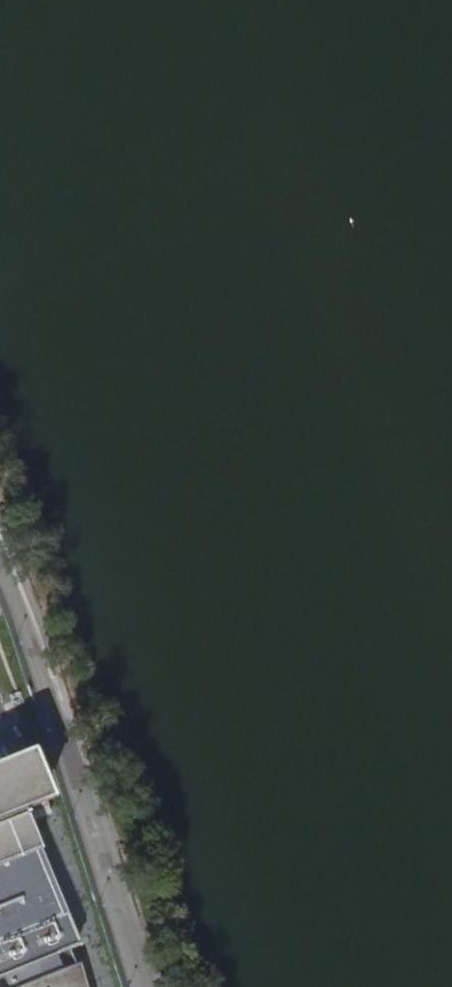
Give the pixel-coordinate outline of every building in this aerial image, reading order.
[(78,944),(23,806),(49,795),(28,745),(0,757),(0,976),(78,944)] [(79,964),(21,986),(86,986),(79,964)]
